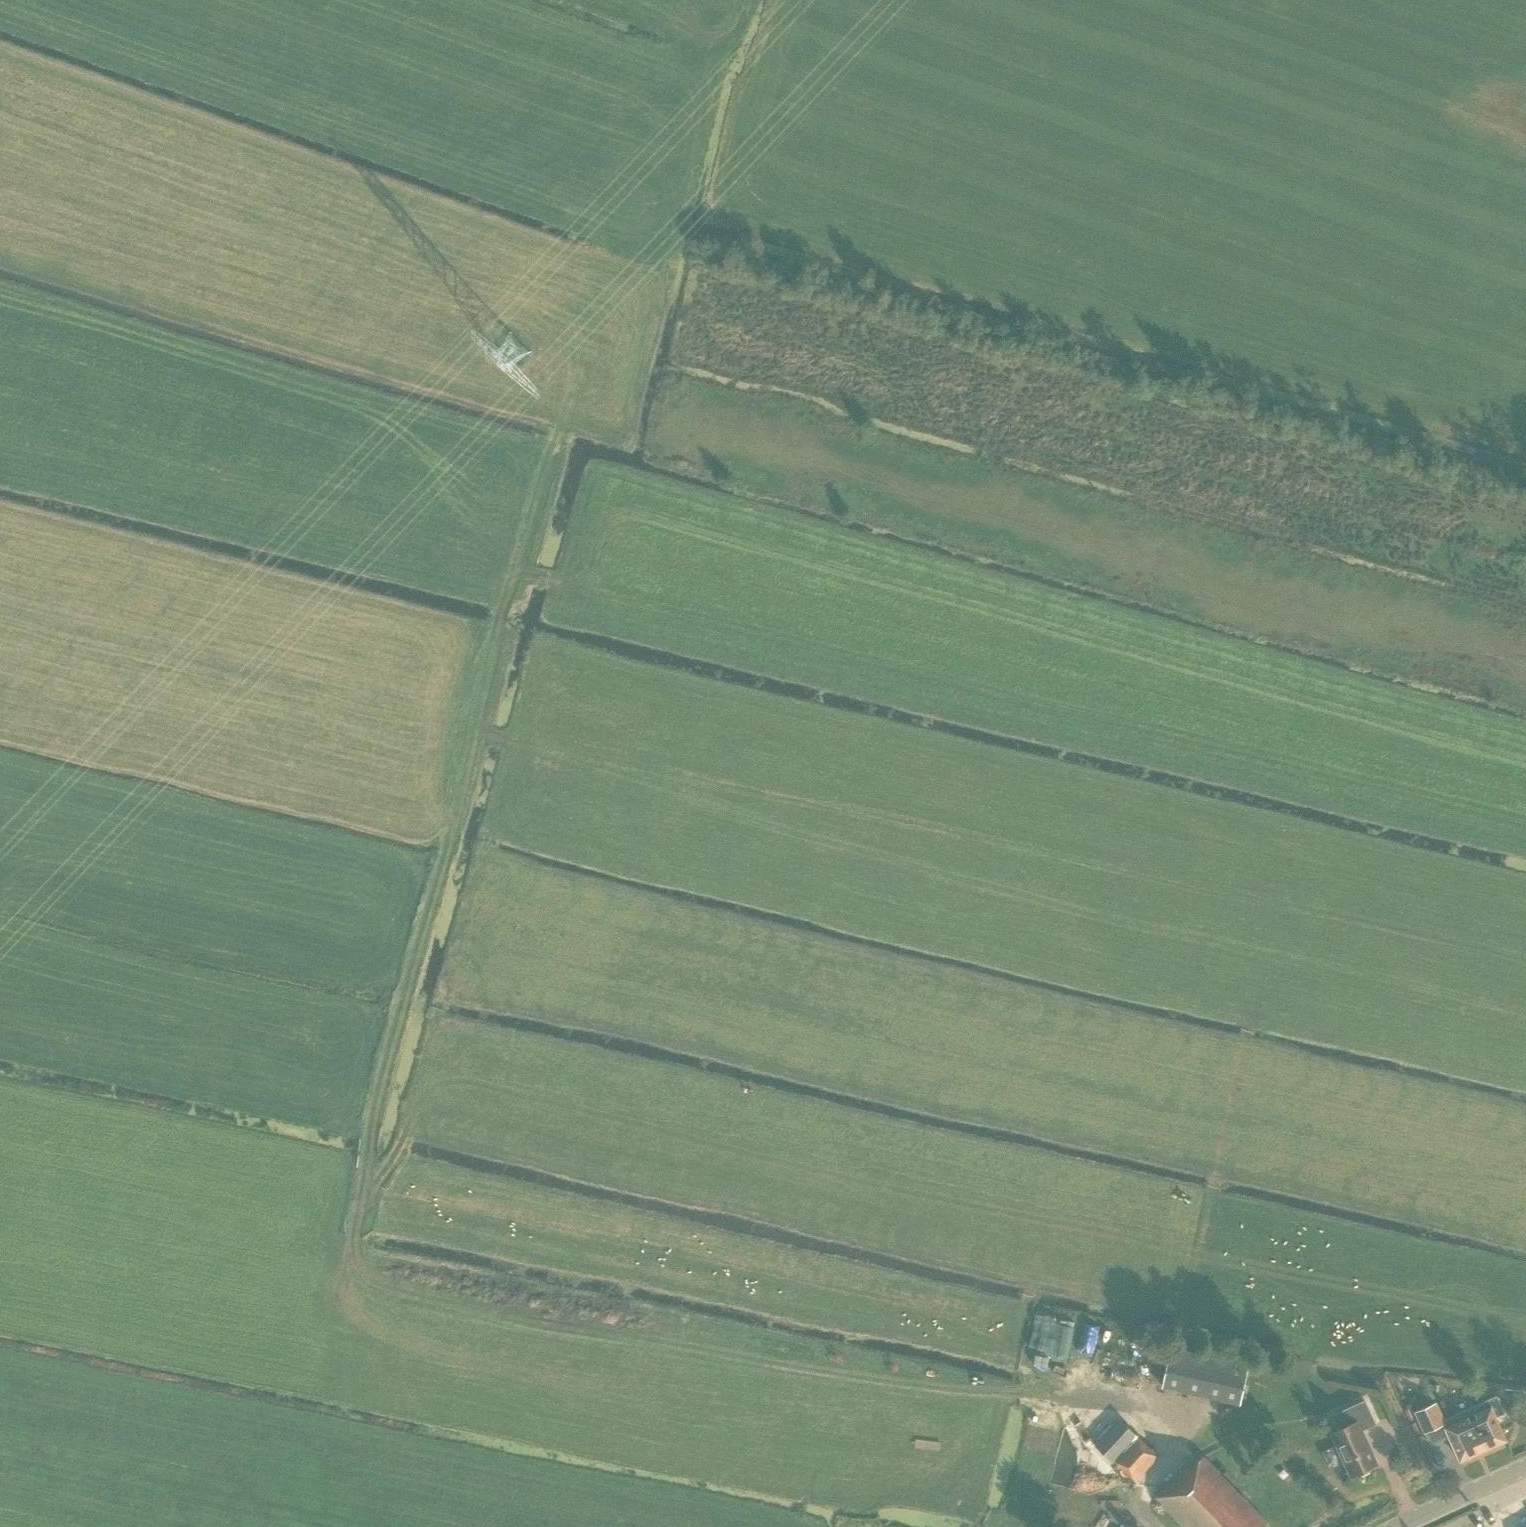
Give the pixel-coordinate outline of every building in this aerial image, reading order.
[(1029,1332),(1061,1344),(1070,1318),(1039,1306),(1029,1332)] [(1171,1355),(1165,1383),(1246,1401),(1252,1371),(1171,1355)] [(1444,1417),(1437,1401),(1416,1411),(1431,1445),(1450,1437),(1460,1461),(1506,1440),(1496,1416),(1505,1412),(1497,1394),(1444,1417)] [(1351,1476),(1378,1464),(1362,1429),(1375,1423),(1365,1400),(1332,1415),(1339,1430),(1331,1433),(1351,1476)] [(1095,1444),(1137,1482),(1161,1456),(1150,1446),(1153,1443),(1146,1437),(1145,1439),(1120,1417),(1095,1444)] [(1322,1458),(1337,1455),(1334,1442),(1319,1445),(1322,1458)] [(1269,1523),(1202,1456),(1190,1469),(1186,1466),(1156,1497),(1185,1526),(1264,1526),(1269,1523)] [(1283,1477),(1288,1473),(1284,1469),(1279,1473),(1283,1477)]
